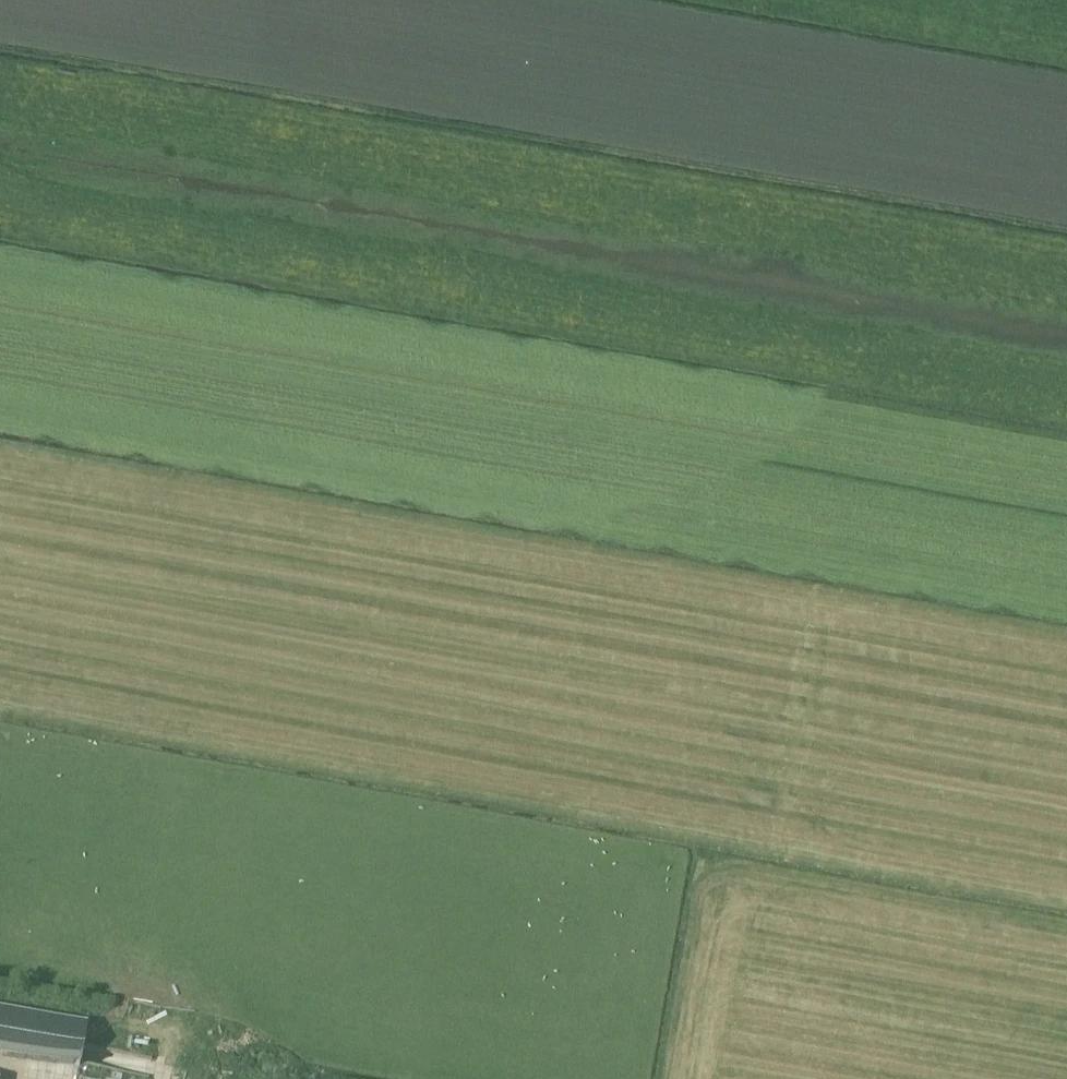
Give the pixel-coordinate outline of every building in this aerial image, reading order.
[(87,1024),(0,1009),(0,1055),(79,1069),(87,1024)]
